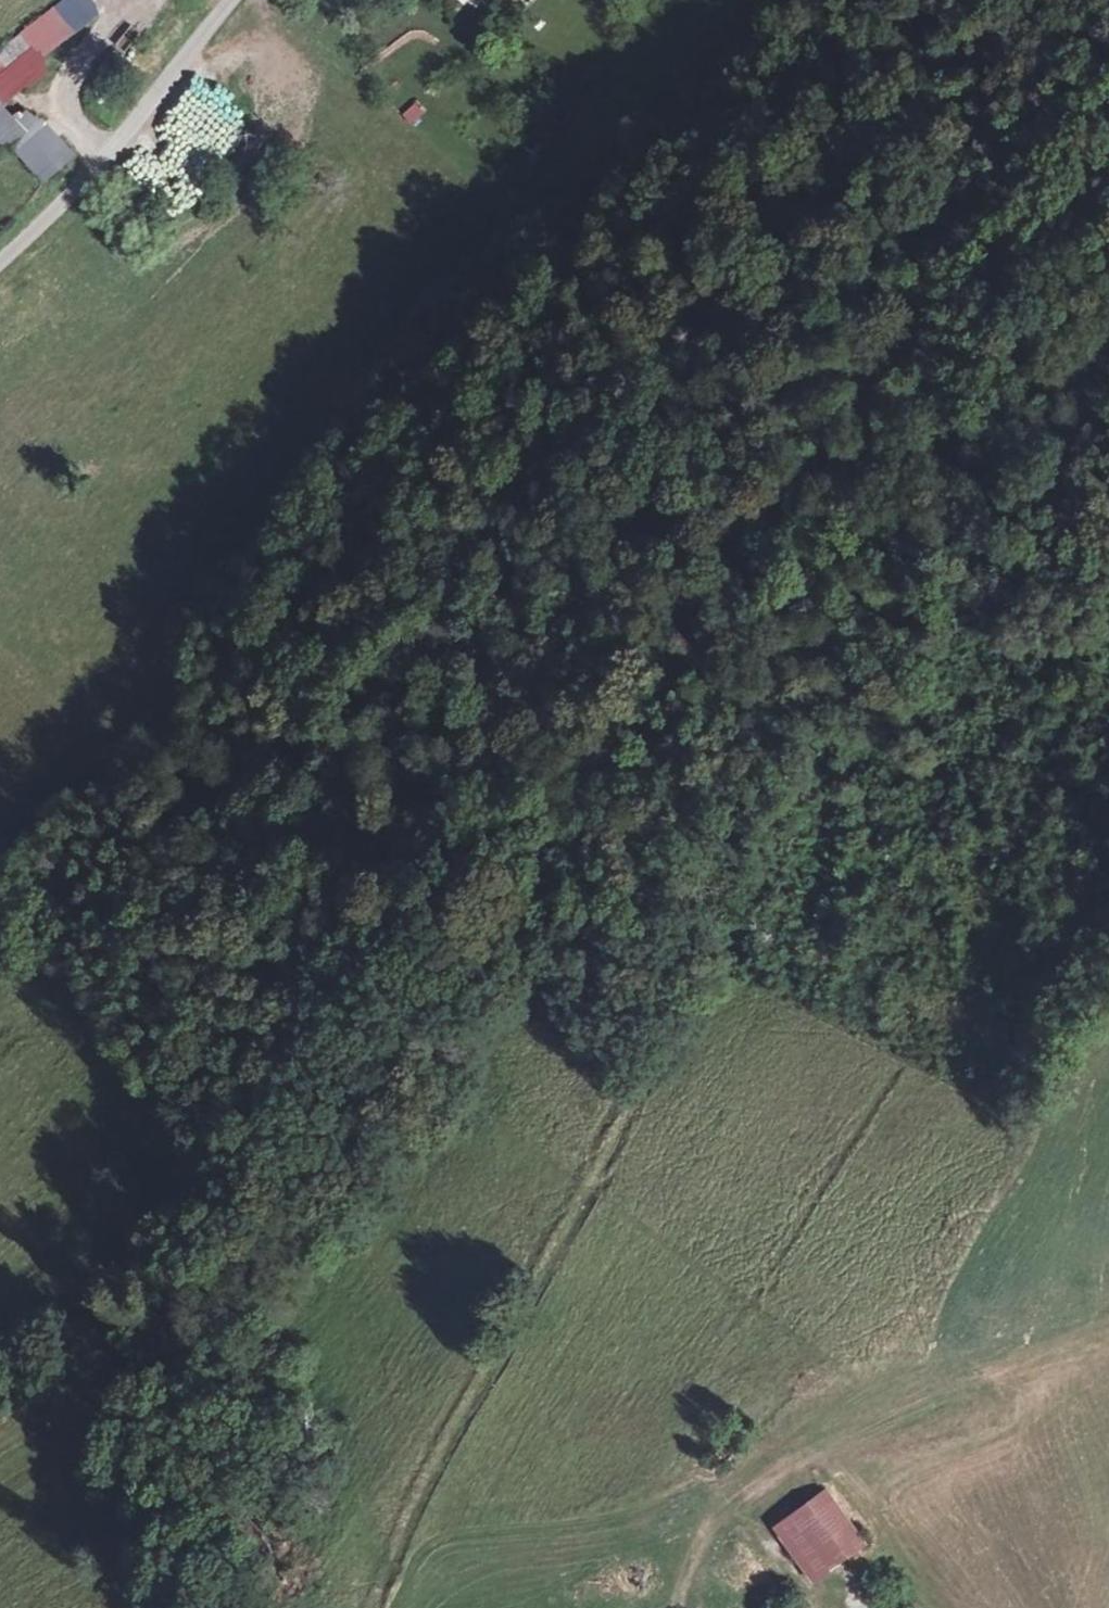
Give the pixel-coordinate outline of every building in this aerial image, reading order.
[(24,51),(0,72),(0,79),(14,93),(40,70),(24,51)] [(43,186),(76,153),(28,104),(13,118),(0,104),(0,143),(43,186)] [(861,1540),(824,1487),(770,1525),(809,1578),(861,1540)]
